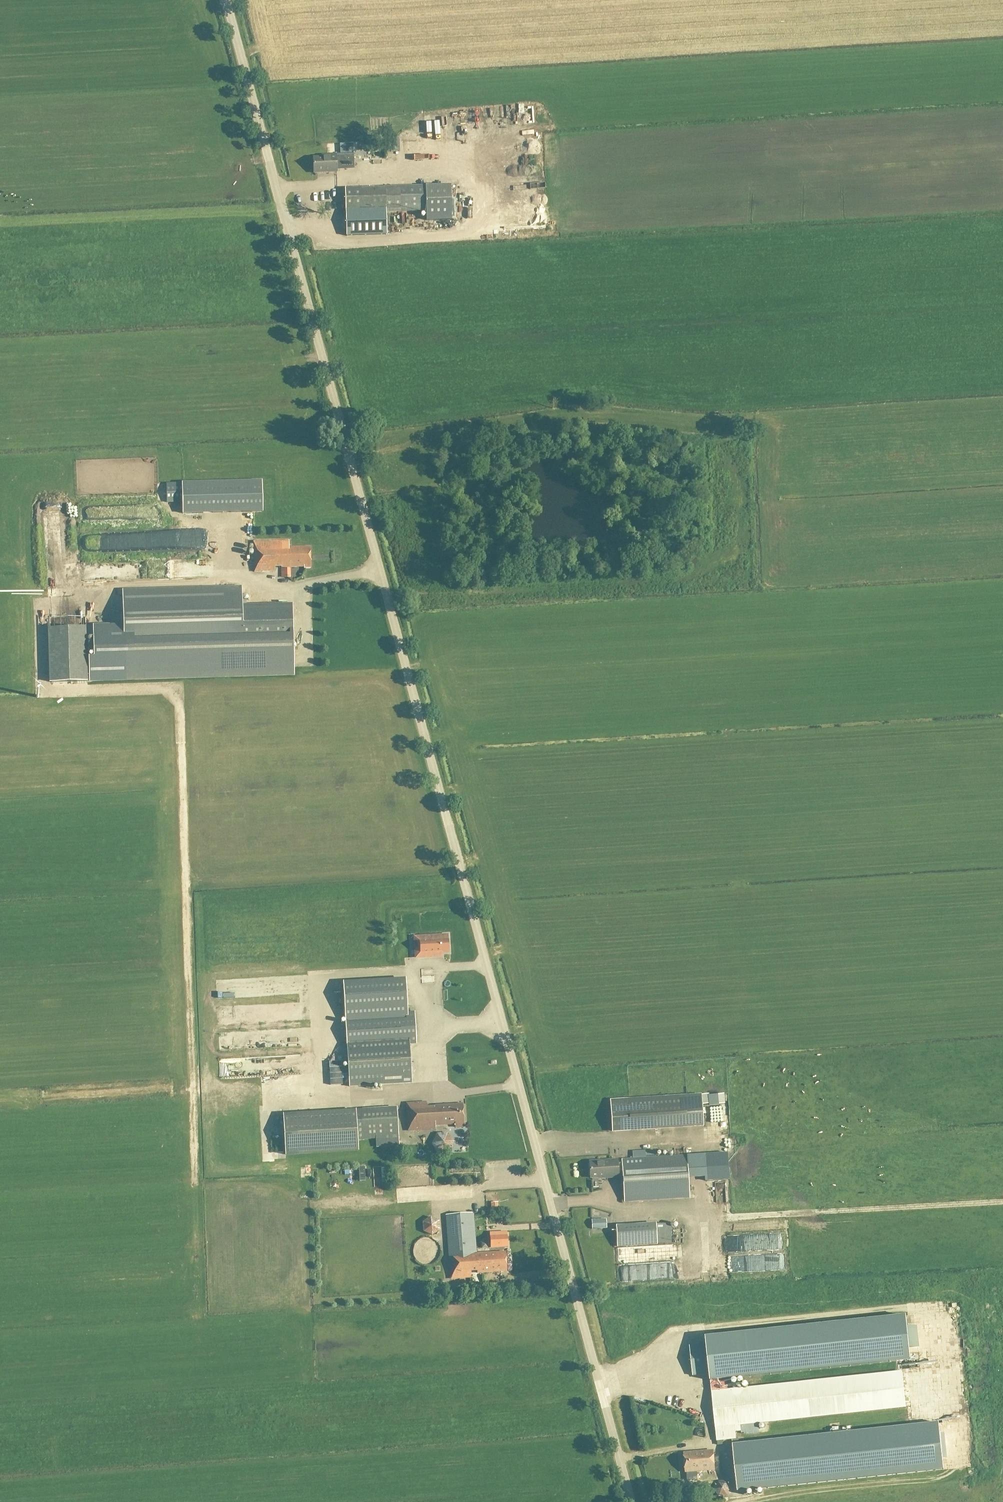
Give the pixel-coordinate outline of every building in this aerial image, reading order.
[(395,144),(368,145),(368,153),(385,153),(395,152),(395,144)] [(322,158),(313,158),(314,173),(336,172),(336,166),(345,165),(345,154),(321,155),(322,158)] [(361,189),(344,190),(346,237),(386,236),(386,209),(361,210),(361,189)] [(182,484),(182,514),(262,512),(262,482),(182,484)] [(82,511),(82,525),(120,523),(120,530),(131,529),(131,535),(146,535),(146,525),(154,524),(154,518),(157,518),(157,508),(82,511)] [(289,549),(289,542),(253,542),(254,573),(274,572),(274,567),(281,567),(281,568),(304,568),(304,569),(310,569),(309,548),(289,549)] [(279,571),(279,580),(299,579),(299,570),(279,571)] [(94,658),(89,658),(89,680),(292,674),(291,609),(241,610),(240,588),(123,591),(123,631),(92,632),(94,658)] [(441,956),(441,953),(448,952),(447,936),(436,936),(436,938),(419,939),(419,947),(415,948),(415,957),(430,956),(430,953),(434,953),(434,956),(441,956)] [(405,979),(343,983),(344,1000),(347,1043),(350,1088),(411,1084),(409,1046),(416,1045),(414,1013),(407,1013),(407,1000),(405,979)] [(260,1107),(275,1106),(274,1091),(258,1093),(260,1107)] [(703,1126),(701,1095),(610,1101),(612,1132),(703,1126)] [(427,1108),(426,1103),(407,1104),(408,1131),(435,1130),(435,1126),(454,1125),(454,1128),(463,1128),(462,1105),(435,1106),(433,1108),(427,1108)] [(399,1146),(397,1108),(360,1110),(362,1140),(375,1140),(376,1148),(399,1146)] [(360,1110),(283,1115),(285,1155),(359,1151),(358,1141),(362,1140),(360,1110)] [(633,1159),(655,1158),(655,1151),(632,1152),(633,1159)] [(726,1153),(704,1155),(706,1181),(728,1179),(726,1153)] [(589,1163),(590,1179),(603,1178),(603,1179),(610,1179),(610,1177),(622,1177),(624,1203),(689,1199),(686,1156),(621,1160),(621,1164),(609,1165),(609,1162),(589,1163)] [(473,1215),(445,1217),(450,1280),(470,1279),(470,1272),(476,1272),(477,1274),(505,1272),(504,1253),(475,1255),(473,1215)] [(592,1221),(592,1230),(606,1229),(606,1220),(592,1221)] [(433,1221),(420,1224),(422,1233),(436,1230),(433,1221)] [(656,1233),(656,1224),(615,1226),(617,1248),(657,1246),(657,1245),(672,1244),(670,1226),(663,1226),(663,1232),(656,1233)] [(729,1227),(730,1238),(757,1236),(757,1226),(729,1227)] [(505,1233),(490,1234),(491,1249),(506,1248),(505,1233)] [(758,1262),(758,1273),(779,1274),(779,1262),(758,1262)] [(711,1394),(716,1442),(736,1439),(735,1432),(740,1432),(740,1425),(857,1412),(904,1407),(900,1373),(727,1392),(725,1380),(910,1360),(905,1317),(705,1338),(706,1345),(689,1347),(693,1377),(709,1375),(710,1382),(711,1394)] [(938,1424),(733,1446),(738,1492),(943,1470),(938,1424)] [(712,1452),(684,1454),(685,1473),(714,1471),(712,1452)] [(725,1482),(717,1482),(714,1490),(719,1497),(727,1497),(731,1488),(725,1482)]
